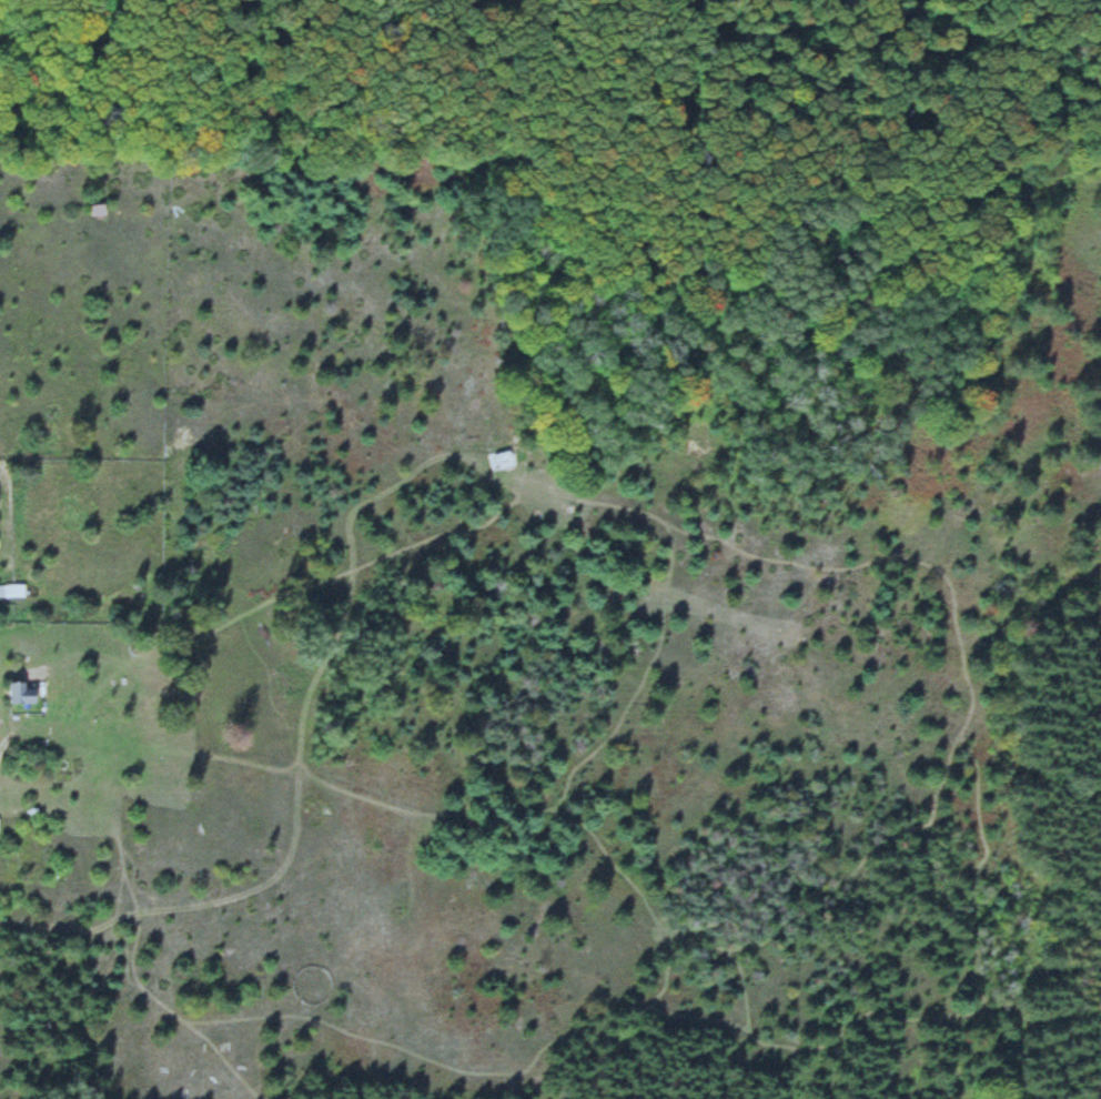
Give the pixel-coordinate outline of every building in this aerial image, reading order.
[(20,587),(0,587),(0,597),(20,597),(20,587)] [(6,704),(30,704),(30,683),(6,683),(6,704)]
